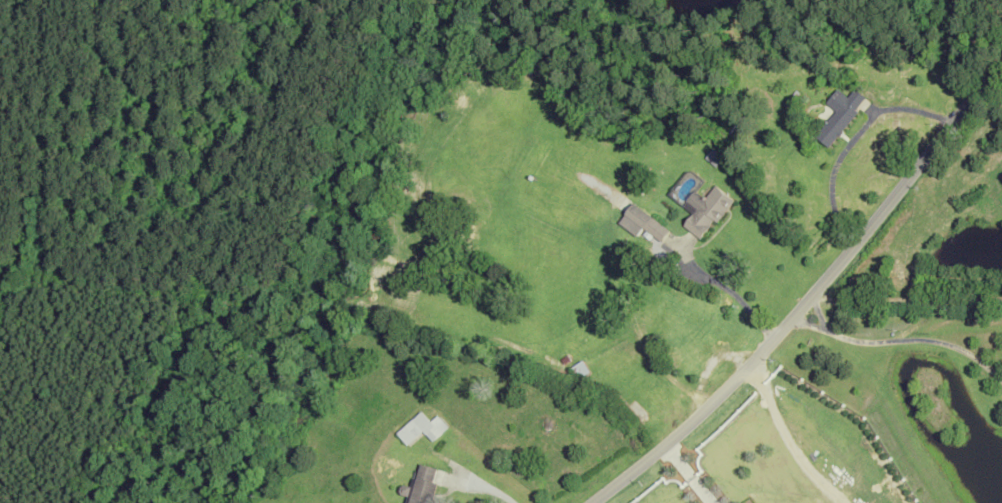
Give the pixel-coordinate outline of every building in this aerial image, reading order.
[(813,136),(827,148),(866,100),(853,89),(845,98),(835,89),(824,103),(834,111),(813,136)] [(730,200),(712,186),(703,199),(692,191),(684,203),(693,210),(681,226),(699,240),(730,200)] [(642,228),(658,242),(667,232),(633,203),(617,221),(634,236),(642,228)] [(571,367),(577,377),(587,371),(580,361),(571,367)] [(422,432),(432,442),(447,427),(436,416),(430,422),(419,411),(396,434),(407,446),(422,432)] [(418,464),(408,502),(429,502),(438,469),(418,464)]
